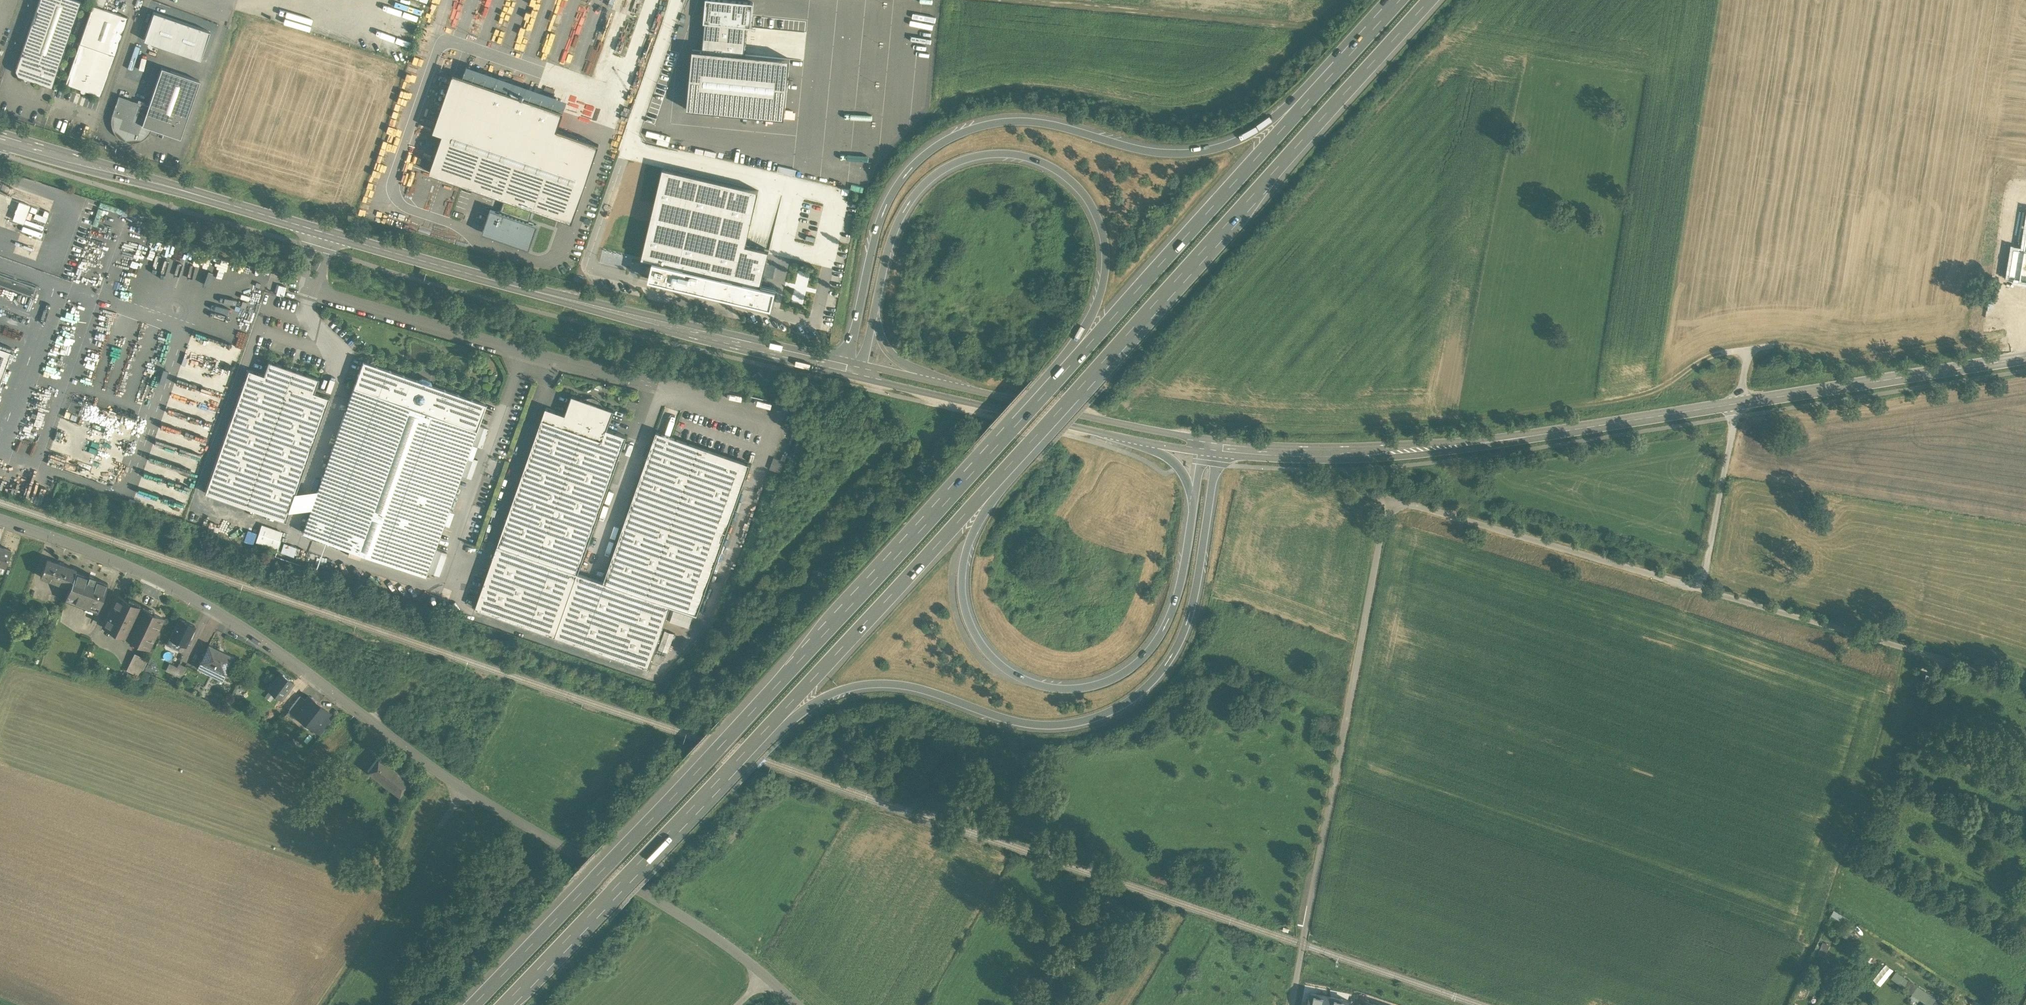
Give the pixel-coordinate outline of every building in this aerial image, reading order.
[(78,0),(39,0),(15,70),(17,75),(23,77),(29,75),(31,80),(52,87),(81,1),(78,0)] [(93,5),(104,9),(106,0),(95,0),(93,5)] [(705,22),(748,27),(751,27),(754,3),(728,0),(706,0),(703,22),(705,22)] [(93,5),(92,5),(79,43),(115,55),(128,17),(104,9),(93,5)] [(144,41),(205,59),(213,29),(152,12),(144,41)] [(702,50),(745,55),(748,27),(705,22),(702,50)] [(115,55),(79,43),(65,84),(80,90),(80,91),(81,93),(84,93),(85,93),(86,91),(101,97),(115,55)] [(694,49),(687,109),(784,119),(790,59),(745,55),(702,50),(694,49)] [(200,81),(161,68),(148,106),(142,125),(158,131),(180,138),(200,81)] [(453,74),(434,131),(443,134),(429,174),(505,200),(534,209),(573,222),(599,145),(557,131),(564,111),(516,95),(519,86),(486,75),(483,84),(453,74)] [(129,99),(118,96),(117,99),(117,100),(116,103),(111,117),(112,117),(111,125),(114,133),(120,139),(127,142),(136,142),(143,139),(149,133),(156,135),(158,131),(142,125),(148,106),(133,101),(129,100),(129,99)] [(664,168),(642,258),(652,260),(647,279),(772,308),(776,289),(761,286),(769,251),(746,245),(759,191),(664,168)] [(534,209),(505,200),(501,213),(529,222),(534,209)] [(30,205),(19,201),(12,219),(24,224),(30,205)] [(538,225),(529,222),(501,213),(491,209),(482,234),(529,249),(538,225)] [(43,216),(35,213),(34,218),(45,222),(47,217),(43,216)] [(2022,249),(2012,248),(2008,276),(2018,278),(2018,280),(2025,282),(2025,226),(2022,249)] [(0,348),(0,382),(11,351),(0,348)] [(263,374),(248,369),(205,493),(285,521),(328,397),(314,392),(319,378),(268,360),(263,374)] [(485,404),(363,361),(353,387),(476,430),(485,404)] [(476,430),(353,387),(302,533),(425,576),(476,430)] [(587,397),(586,400),(584,399),(580,398),(575,397),(576,396),(572,395),(571,398),(569,403),(567,408),(568,408),(566,413),(566,412),(565,414),(607,429),(608,427),(607,427),(609,422),(611,418),(612,413),(613,413),(614,410),(610,408),(610,409),(605,407),(602,406),(599,405),(600,402),(598,400),(596,399),(592,397),(590,397),(587,397)] [(565,414),(546,408),(498,545),(578,573),(626,436),(607,429),(565,414)] [(656,431),(603,582),(578,573),(498,545),(475,608),(648,669),(670,607),(697,616),(750,464),(656,431)] [(785,462),(773,458),(771,463),(783,468),(785,462)] [(783,468),(771,463),(769,469),(781,473),(783,468)] [(282,532),(262,525),(256,541),(276,548),(282,532)] [(284,544),(282,552),(295,555),(297,546),(284,544)] [(0,546),(0,564),(5,566),(11,550),(0,546)] [(76,569),(46,558),(40,576),(69,587),(75,571),(76,569)] [(88,576),(75,571),(69,587),(64,601),(96,613),(107,583),(95,578),(95,576),(89,574),(88,576)] [(162,617),(118,596),(104,625),(148,646),(162,617)] [(692,618),(673,611),(670,622),(688,629),(692,618)] [(195,625),(179,618),(170,638),(182,644),(185,645),(195,625)] [(674,635),(665,632),(658,650),(667,654),(674,635)] [(182,644),(170,638),(167,644),(179,650),(182,644)] [(209,645),(200,662),(224,674),(233,657),(209,645)] [(128,670),(142,675),(149,658),(135,653),(128,670)] [(224,674),(200,662),(198,667),(222,679),(224,674)] [(186,667),(179,664),(177,667),(169,664),(166,670),(181,677),(186,667)] [(293,682),(280,672),(268,688),(281,698),(293,682)] [(1933,676),(1926,674),(1924,681),(1931,683),(1933,676)] [(281,698),(268,688),(260,698),(274,708),(281,698)] [(300,696),(289,709),(295,714),(305,700),(300,696)] [(309,696),(305,700),(295,714),(305,722),(319,704),(309,696)] [(319,704),(305,722),(314,730),(325,716),(326,716),(329,712),(319,704)] [(325,716),(314,730),(320,734),(331,720),(326,716),(325,716)] [(409,781),(378,757),(367,770),(399,794),(409,781)] [(1898,982),(1902,975),(1896,971),(1892,978),(1898,982)] [(1908,981),(1903,988),(1924,1002),(1922,1004),(1944,1004),(1908,981)] [(1348,1000),(1310,992),(1307,1004),(1347,1004),(1348,1000)]
